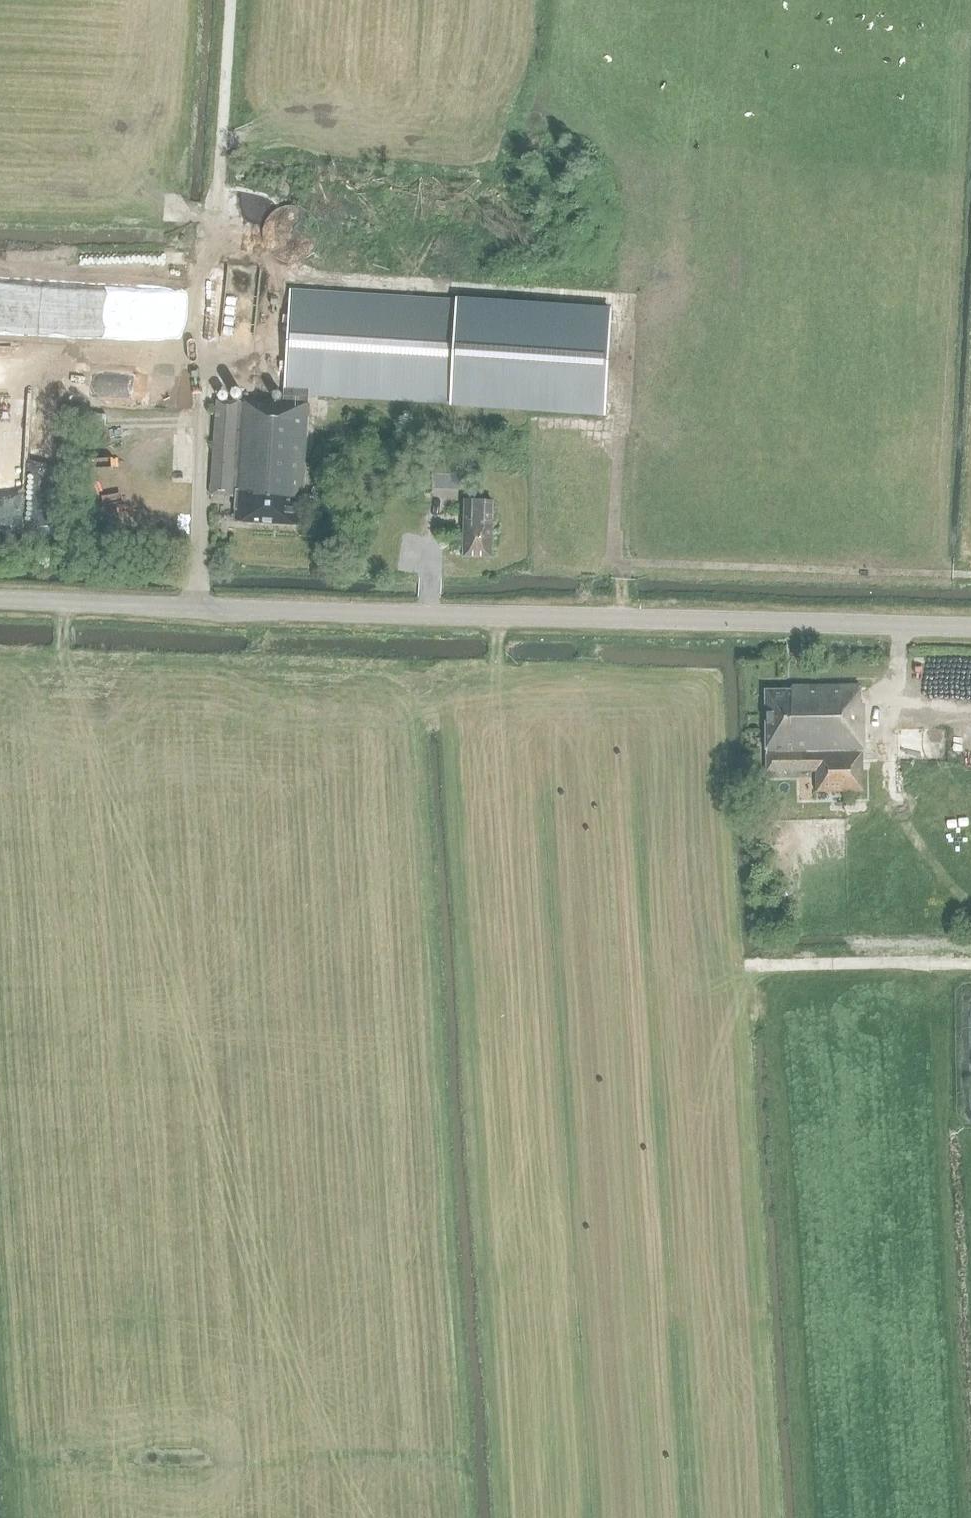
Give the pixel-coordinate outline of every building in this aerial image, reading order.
[(261,231),(262,235),(262,241),(264,246),(267,251),(271,255),(277,259),(283,261),(289,263),(294,262),(301,261),(307,257),(312,253),(315,248),(317,242),(319,237),(319,231),(318,226),(315,220),(313,216),(310,213),(306,210),(301,207),(296,206),(292,205),(287,205),(283,206),(279,207),(275,210),(270,214),(267,218),(264,222),(263,225),(261,231)] [(605,414),(610,311),(455,300),(455,302),(290,292),(283,401),(262,400),(262,403),(216,400),(211,492),(233,494),(232,507),(235,507),(234,522),(294,525),(295,500),(301,500),(307,393),(450,401),(450,403),(605,414)] [(93,433),(108,431),(106,415),(91,417),(93,433)] [(464,489),(465,464),(432,464),(432,488),(464,489)] [(428,492),(416,491),(416,503),(428,503),(428,492)] [(492,504),(465,503),(463,537),(458,537),(458,553),(463,553),(463,559),(490,560),(492,504)] [(813,791),(862,790),(862,736),(862,706),(858,706),(858,686),(791,685),(791,690),(764,690),(764,736),(764,772),(813,771),(813,791)]
